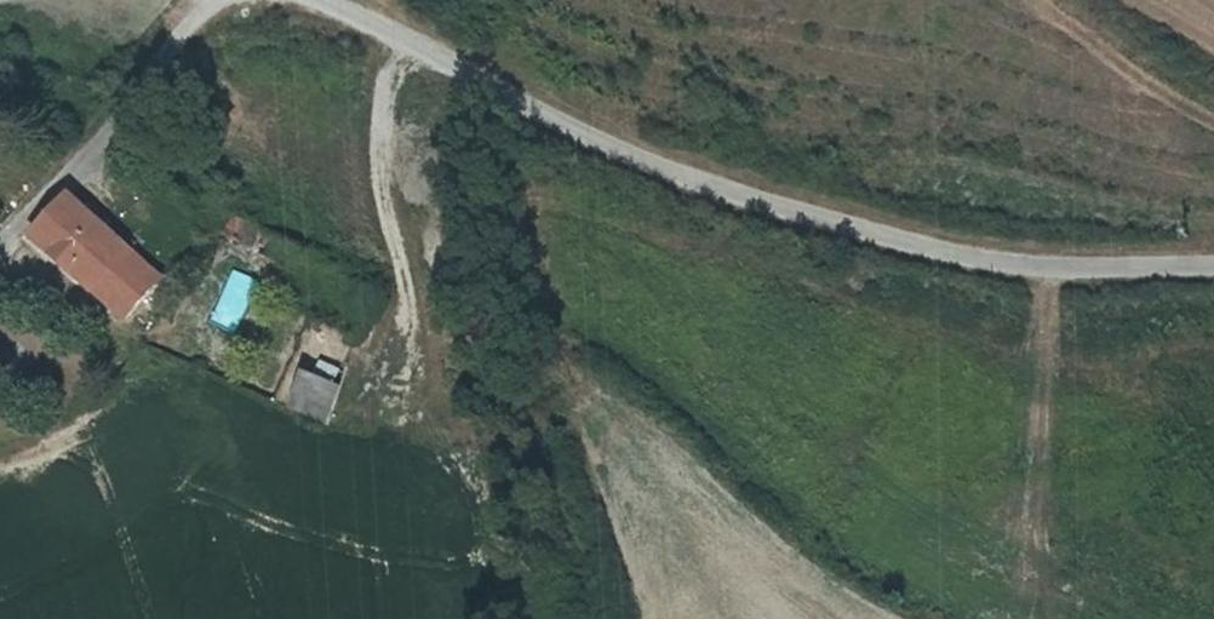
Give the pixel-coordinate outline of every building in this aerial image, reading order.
[(85,187),(39,234),(117,313),(163,266),(85,187)] [(303,366),(288,403),(326,417),(340,380),(303,366)]
